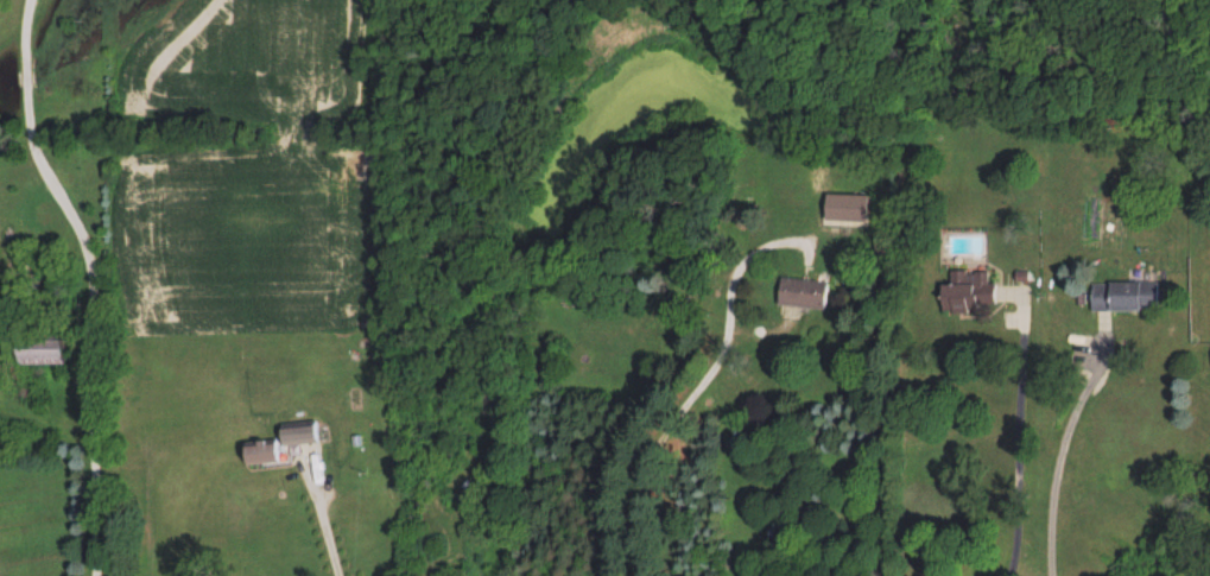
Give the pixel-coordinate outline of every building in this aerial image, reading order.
[(870,194),(829,193),(828,220),(869,221),(870,194)] [(943,284),(944,309),(997,308),(996,283),(989,283),(989,270),(951,271),(951,284),(943,284)] [(781,304),(827,309),(830,282),(784,276),(781,304)] [(1093,283),(1094,310),(1161,309),(1160,282),(1093,283)] [(69,362),(68,336),(24,336),(24,363),(69,362)] [(321,441),(318,419),(283,424),(286,446),(321,441)] [(250,464),(281,461),(279,439),(248,441),(250,464)]
